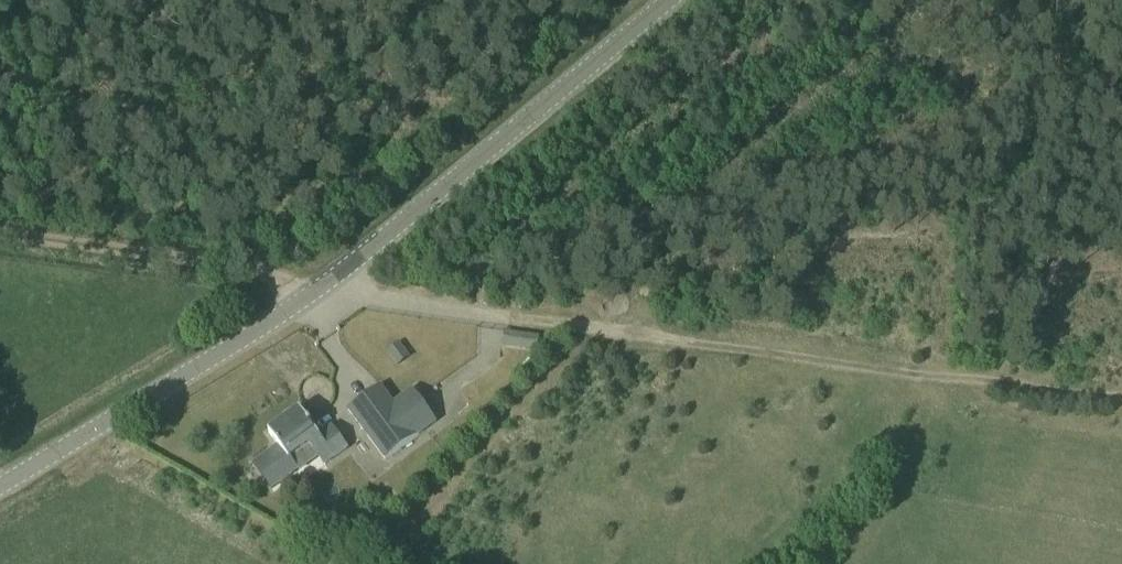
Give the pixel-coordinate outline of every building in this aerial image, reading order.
[(520,335),(518,348),(536,351),(537,337),(520,335)] [(387,351),(398,366),(409,357),(398,343),(387,351)] [(348,410),(385,460),(437,422),(413,390),(394,405),(380,387),(348,410)] [(253,464),(272,489),(298,470),(290,459),(310,445),(325,466),(347,450),(336,433),(324,442),(300,410),(269,433),(278,446),(253,464)]
